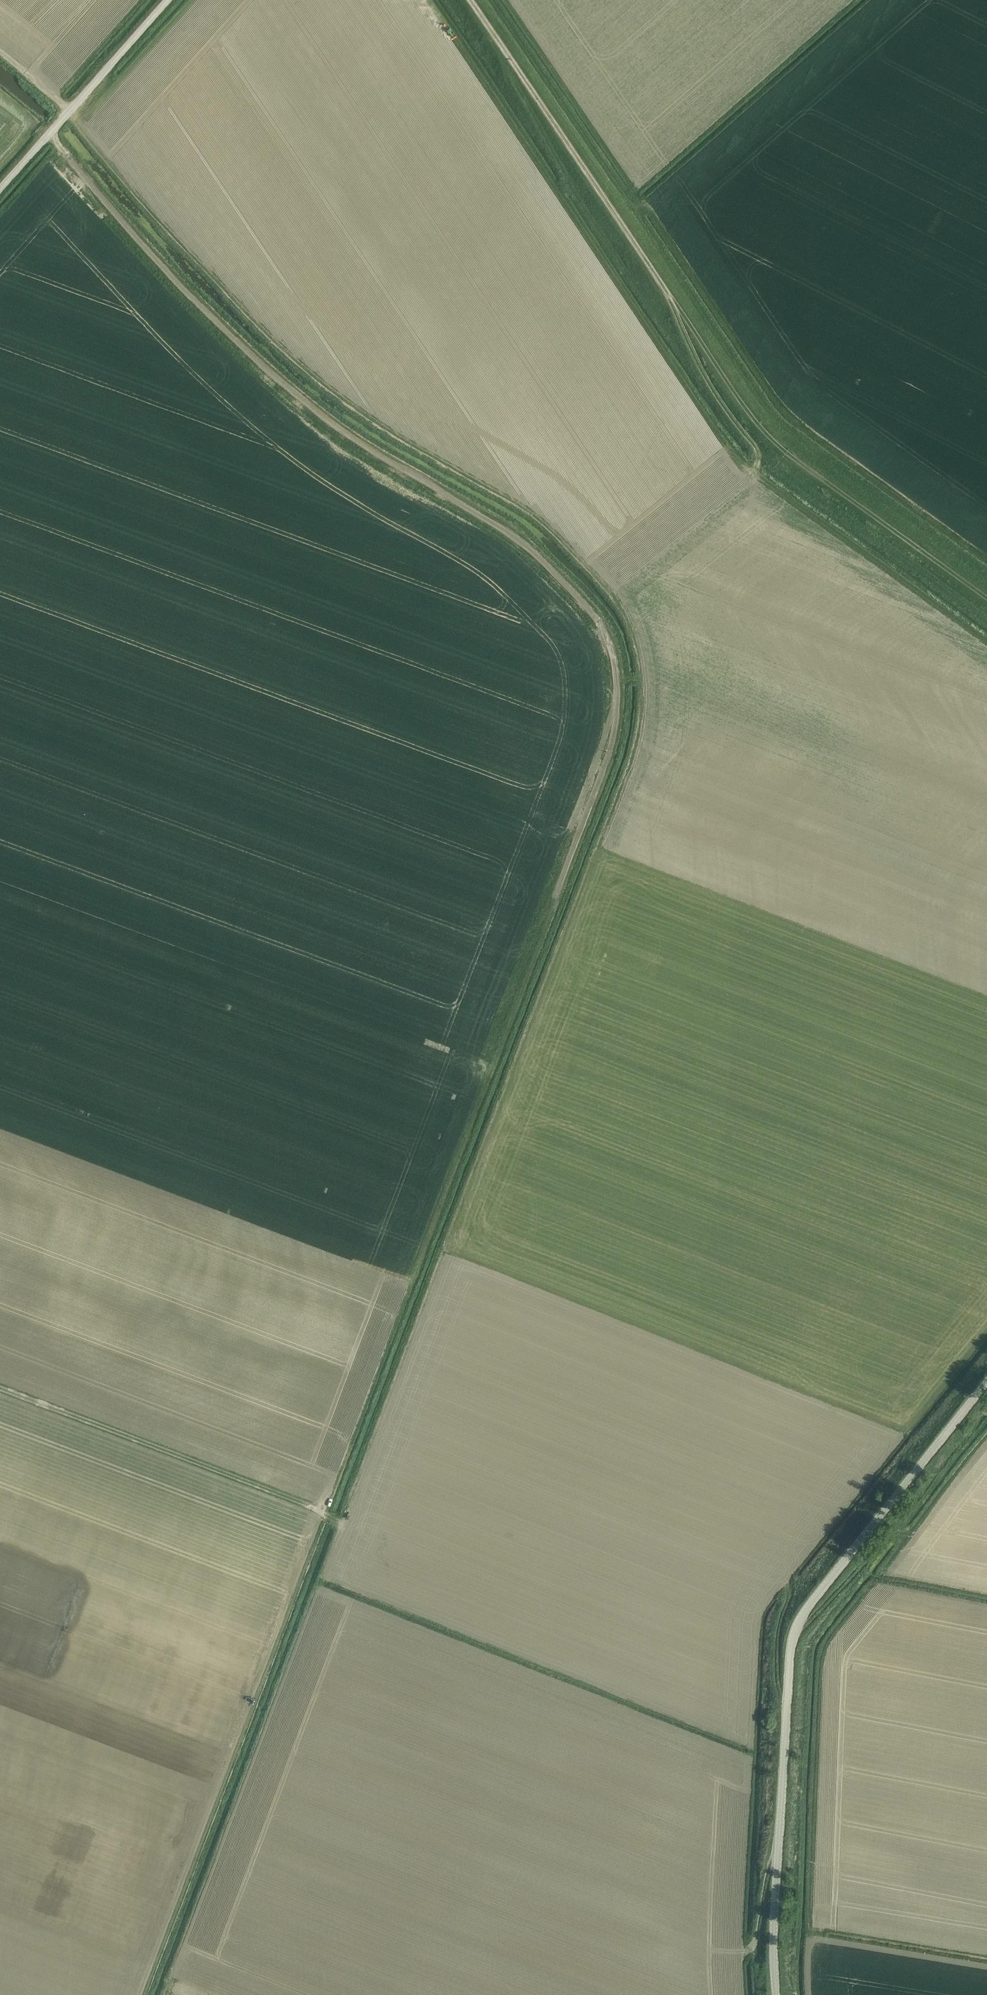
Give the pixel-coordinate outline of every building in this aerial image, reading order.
[(107,99),(114,87),(105,82),(98,93),(107,99)] [(96,120),(92,122),(97,132),(101,130),(96,120)] [(70,163),(73,175),(80,174),(77,162),(70,163)]
